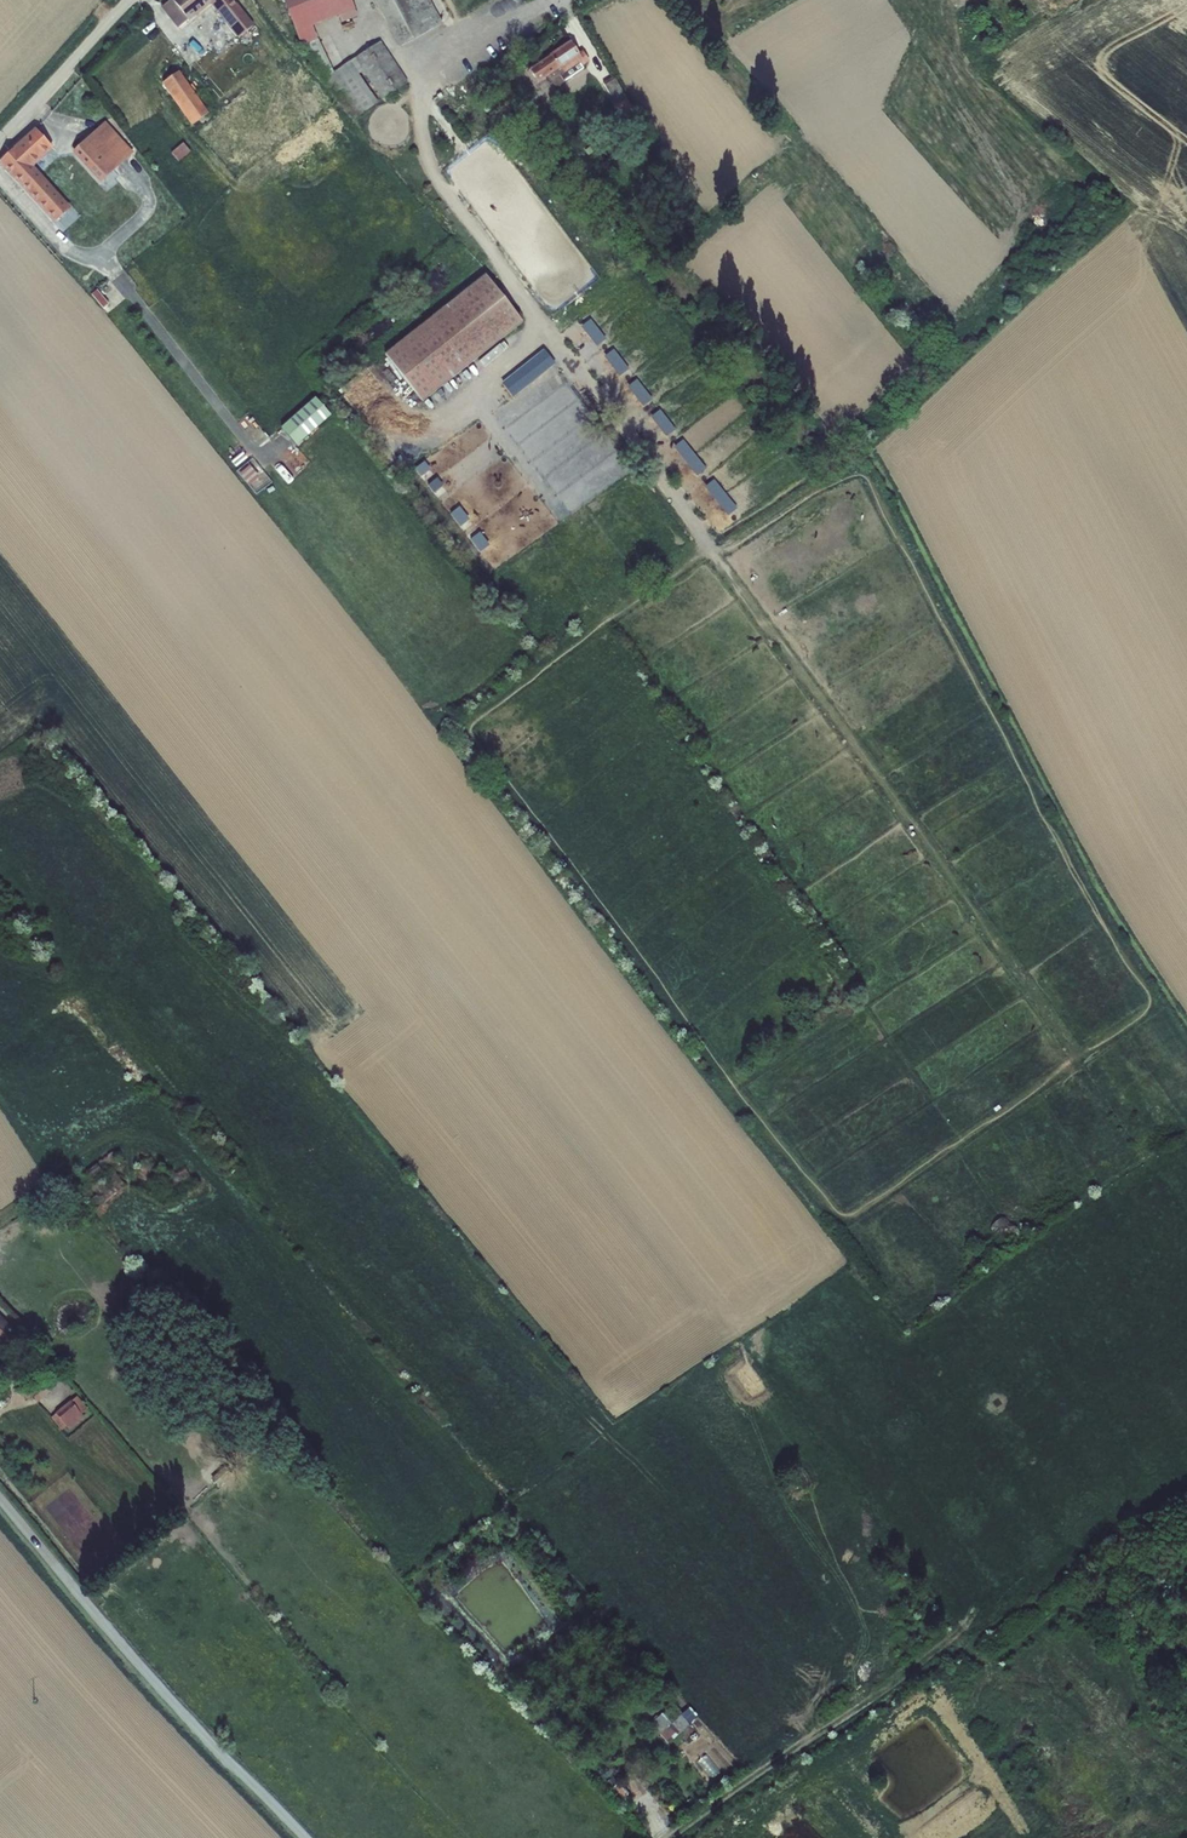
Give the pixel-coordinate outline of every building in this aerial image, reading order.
[(176,9),(165,17),(180,35),(190,27),(216,8),(246,46),(224,64),(210,47),(196,58),(210,76),(233,102),(281,63),(258,35),(228,0),(187,0),(176,9)] [(300,36),(313,64),(317,73),(369,125),(403,91),(369,58),(355,73),(335,55),(319,39),(342,28),(346,36),(365,29),(358,12),(353,0),(307,0),(302,2),(301,0),(286,0),(289,7),(302,36),(300,36)] [(413,31),(443,0),(383,0),(413,31)] [(1043,10),(1038,0),(1022,0),(1030,16),(1043,10)] [(408,85),(429,63),(396,31),(374,53),(408,85)] [(567,49),(536,72),(552,95),(583,71),(567,49)] [(608,101),(620,94),(607,74),(595,80),(608,101)] [(194,81),(220,114),(224,111),(196,78),(194,81)] [(185,87),(214,119),(220,114),(194,81),(185,87)] [(171,99),(199,132),(214,119),(185,87),(171,99)] [(69,118),(53,130),(65,145),(81,133),(69,118)] [(40,142),(5,170),(53,232),(67,221),(31,176),(53,158),(40,142)] [(183,143),(171,153),(178,162),(190,151),(183,143)] [(118,181),(94,150),(78,161),(103,194),(118,181)] [(486,281),(382,355),(418,405),(521,331),(486,281)] [(315,398),(278,426),(292,446),(330,418),(315,398)] [(7,1344),(19,1330),(0,1312),(0,1337),(7,1344)] [(67,1395),(54,1407),(65,1419),(79,1407),(67,1395)] [(698,1718),(688,1707),(680,1713),(673,1704),(649,1724),(665,1744),(698,1718)] [(615,1776),(604,1781),(616,1803),(627,1798),(615,1776)]
